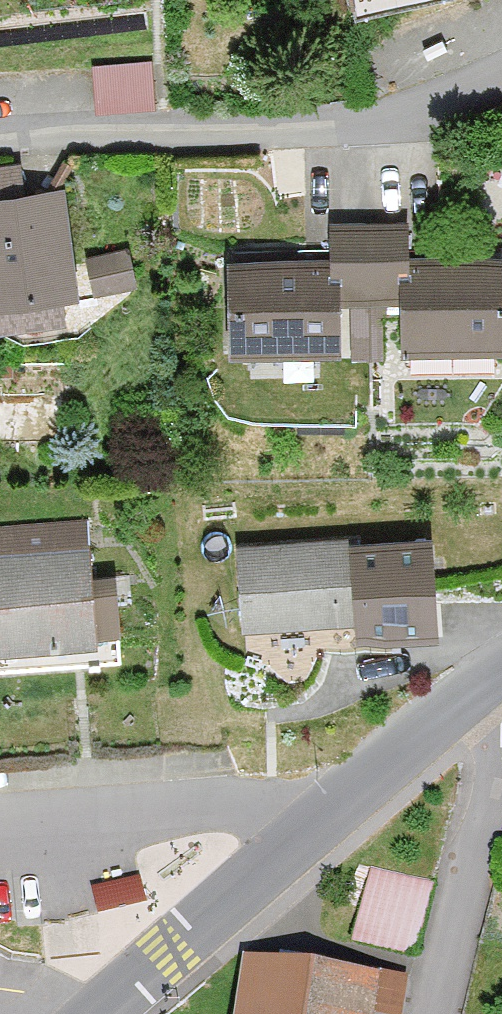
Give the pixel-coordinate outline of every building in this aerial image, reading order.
[(151,59),(87,58),(86,109),(151,110),(151,59)] [(0,196),(0,303),(77,294),(64,189),(0,196)] [(374,302),(372,244),(330,243),(330,260),(227,258),(226,351),(343,353),(344,304),(374,302)] [(372,244),(374,302),(405,305),(404,351),(501,353),(501,266),(413,265),(413,244),(372,244)] [(136,287),(128,249),(86,257),(93,295),(136,287)] [(107,642),(101,518),(0,523),(0,647),(107,642)] [(237,642),(444,636),(441,531),(234,537),(237,642)] [(435,876),(366,863),(352,939),(421,952),(435,876)] [(406,971),(241,947),(233,1013),(374,1013),(376,1013),(401,1013),(406,971)]
